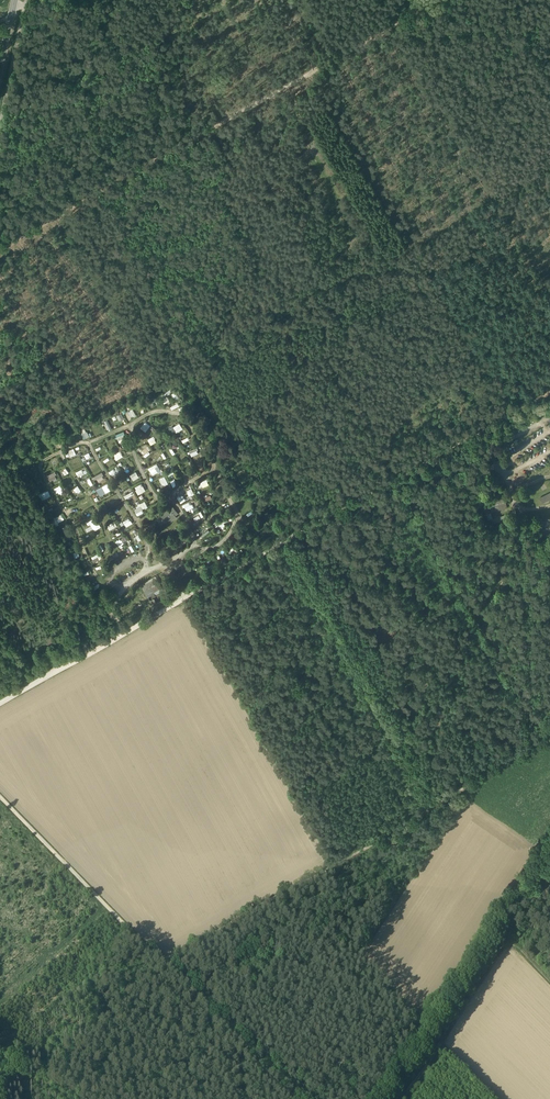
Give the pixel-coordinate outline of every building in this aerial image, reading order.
[(171,389),(159,394),(163,403),(170,401),(167,395),(173,392),(171,389)] [(175,404),(170,406),(172,409),(180,405),(178,400),(174,403),(175,404)] [(132,408),(126,413),(130,419),(137,415),(132,408)] [(116,415),(119,421),(124,418),(121,413),(116,415)] [(140,428),(146,432),(150,425),(145,421),(140,428)] [(180,422),(173,427),(177,433),(183,428),(180,422)] [(124,431),(117,433),(119,442),(127,440),(124,431)] [(154,435),(148,438),(151,445),(157,442),(154,435)] [(188,436),(181,440),(183,445),(191,442),(188,436)] [(197,447),(189,450),(191,456),(199,453),(197,447)] [(74,448),(68,450),(71,456),(76,454),(74,448)] [(145,457),(150,453),(147,448),(142,452),(145,457)] [(120,450),(114,454),(116,460),(123,457),(120,450)] [(148,467),(153,476),(162,471),(157,463),(148,467)] [(112,476),(119,470),(116,466),(109,472),(112,476)] [(78,477),(88,473),(86,469),(83,471),(82,469),(76,471),(78,477)] [(57,478),(54,471),(48,475),(51,481),(57,478)] [(99,482),(104,479),(102,476),(104,475),(102,471),(93,477),(94,480),(97,478),(99,482)] [(130,474),(133,480),(139,478),(137,471),(130,474)] [(162,485),(168,483),(165,475),(159,478),(162,485)] [(90,478),(81,481),(82,484),(88,482),(89,486),(93,484),(90,478)] [(199,488),(209,484),(207,479),(197,482),(199,488)] [(105,491),(111,489),(109,483),(102,486),(105,491)] [(142,483),(134,487),(139,494),(146,490),(142,483)] [(49,490),(39,493),(41,499),(51,496),(49,490)] [(543,503),(549,499),(549,494),(549,493),(541,498),(543,503)] [(508,508),(505,499),(488,504),(491,513),(508,508)] [(148,506),(145,500),(138,504),(140,506),(134,509),(137,515),(144,512),(142,509),(148,506)] [(191,501),(184,503),(185,510),(194,508),(193,504),(191,504),(191,501)] [(158,520),(162,524),(167,519),(170,522),(176,517),(175,515),(178,513),(173,507),(171,508),(169,510),(164,515),(158,520)] [(53,517),(55,525),(59,524),(58,522),(64,520),(62,514),(53,517)] [(96,525),(99,523),(96,518),(87,523),(89,526),(85,528),(87,532),(97,527),(96,525)] [(123,520),(126,526),(132,523),(129,518),(123,520)] [(218,522),(220,528),(226,526),(224,522),(227,521),(226,519),(218,522)] [(176,534),(183,544),(188,540),(183,533),(181,535),(179,532),(176,534)] [(120,547),(125,544),(121,538),(116,541),(120,547)] [(98,553),(91,557),(94,563),(101,559),(98,553)] [(161,587),(154,591),(152,587),(145,591),(144,591),(148,597),(155,593),(156,594),(163,590),(161,587)]
